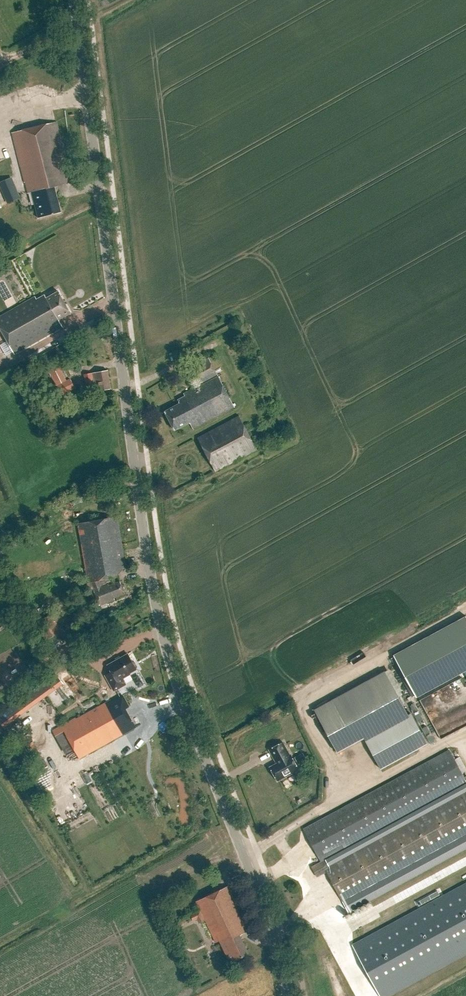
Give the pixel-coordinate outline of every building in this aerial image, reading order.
[(54,186),(71,182),(56,122),(11,133),(23,182),(25,182),(28,194),(31,193),(38,218),(60,213),(54,186)] [(20,198),(12,178),(0,183),(0,187),(7,204),(20,198)] [(70,314),(58,292),(46,299),(44,296),(36,300),(35,298),(0,318),(0,329),(15,355),(63,328),(59,320),(70,314)] [(192,430),(234,408),(208,359),(186,371),(195,389),(184,395),(185,397),(177,401),(179,405),(164,412),(174,431),(189,424),(192,430)] [(58,365),(48,370),(57,386),(58,386),(67,381),(58,365)] [(93,393),(111,390),(108,371),(84,376),(86,390),(93,389),(93,393)] [(76,389),(71,379),(67,381),(58,386),(63,396),(76,389)] [(215,473),(256,451),(239,417),(197,439),(215,473)] [(123,568),(125,568),(116,516),(77,523),(81,545),(87,581),(88,582),(91,582),(100,605),(115,599),(115,598),(124,594),(120,582),(110,586),(108,584),(103,586),(101,580),(116,577),(123,568)] [(83,581),(71,584),(73,591),(85,587),(83,581)] [(62,634),(53,616),(38,623),(46,641),(62,634)] [(393,656),(416,698),(465,670),(465,616),(393,656)] [(104,677),(113,692),(125,685),(122,679),(129,675),(129,674),(136,670),(135,669),(136,668),(133,663),(132,663),(127,655),(107,666),(110,673),(104,677)] [(39,686),(47,696),(63,684),(56,674),(39,686)] [(134,730),(136,729),(126,710),(129,708),(123,697),(112,703),(111,701),(110,701),(111,701),(76,721),(75,720),(61,728),(79,760),(134,730)] [(331,700),(313,710),(337,753),(355,743),(331,700)] [(380,770),(427,744),(411,715),(364,740),(380,770)] [(289,756),(282,743),(268,751),(276,764),(269,768),(277,782),(298,771),(290,755),(289,756)] [(325,868),(322,862),(465,784),(465,782),(448,750),(303,829),(321,862),(311,868),(317,877),(327,872),(343,901),(364,890),(465,834),(465,792),(325,868)] [(87,772),(81,775),(86,785),(92,782),(87,772)] [(465,848),(465,834),(364,890),(343,901),(348,911),(465,848)] [(353,944),(381,995),(383,995),(465,951),(465,883),(353,944)] [(239,936),(249,931),(227,887),(196,902),(216,943),(219,941),(230,964),(248,955),(239,936)]
